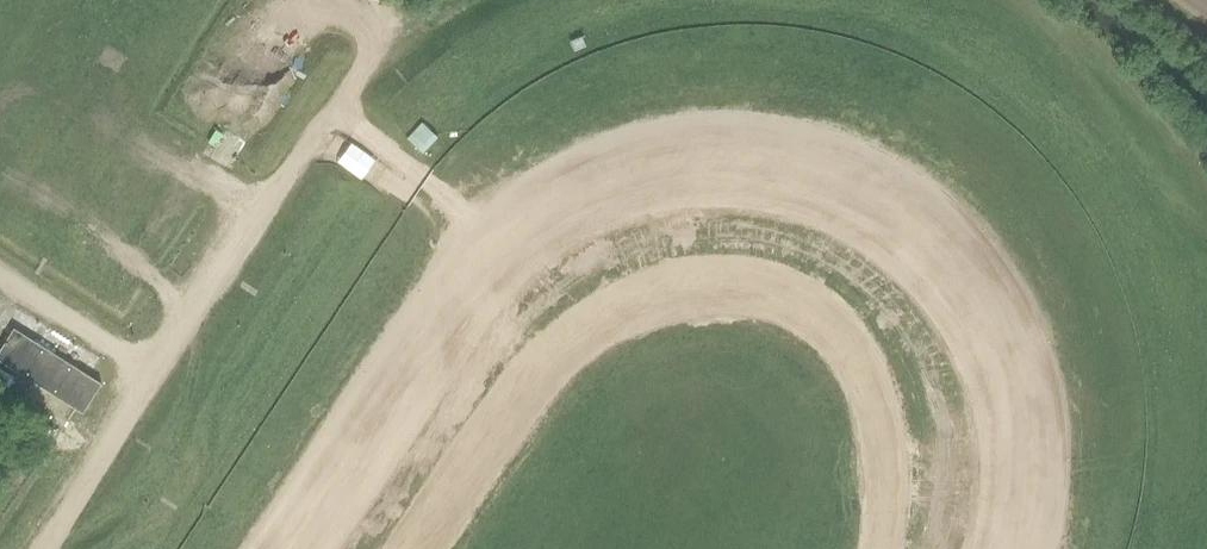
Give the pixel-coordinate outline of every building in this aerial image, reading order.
[(413,137),(427,150),(441,134),(427,121),(413,137)] [(15,327),(0,351),(0,359),(77,408),(83,412),(102,382),(15,327)]
